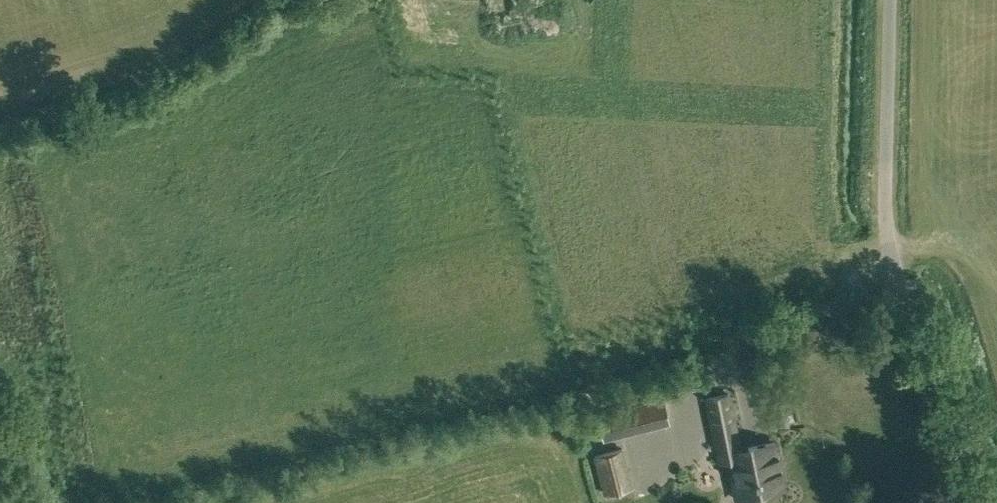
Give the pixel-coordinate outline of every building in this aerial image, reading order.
[(771,491),(777,490),(768,447),(745,452),(744,447),(740,448),(729,393),(707,397),(719,459),(730,456),(739,498),(746,497),(747,502),(771,502),(773,500),(771,491)] [(669,420),(663,395),(598,411),(604,436),(669,420)]
